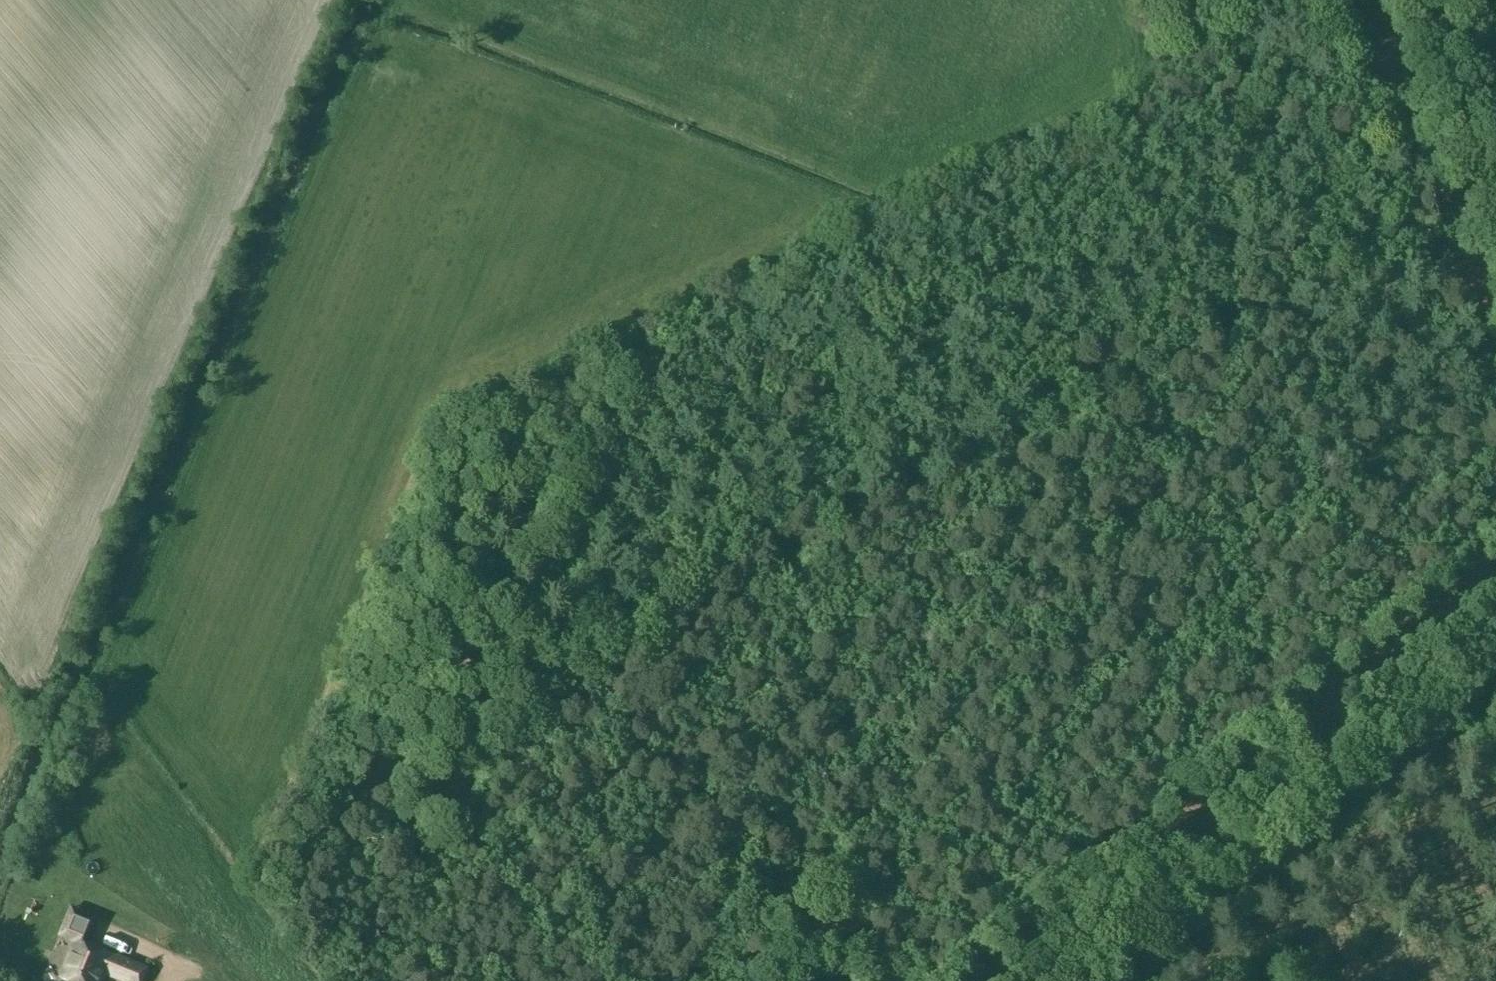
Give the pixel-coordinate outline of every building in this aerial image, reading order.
[(15,881),(28,884),(32,871),(18,868),(15,881)] [(98,917),(71,907),(58,938),(72,943),(58,977),(69,980),(101,980),(105,972),(128,980),(141,980),(145,970),(120,959),(119,961),(110,958),(111,956),(88,947),(86,946),(98,917)]
